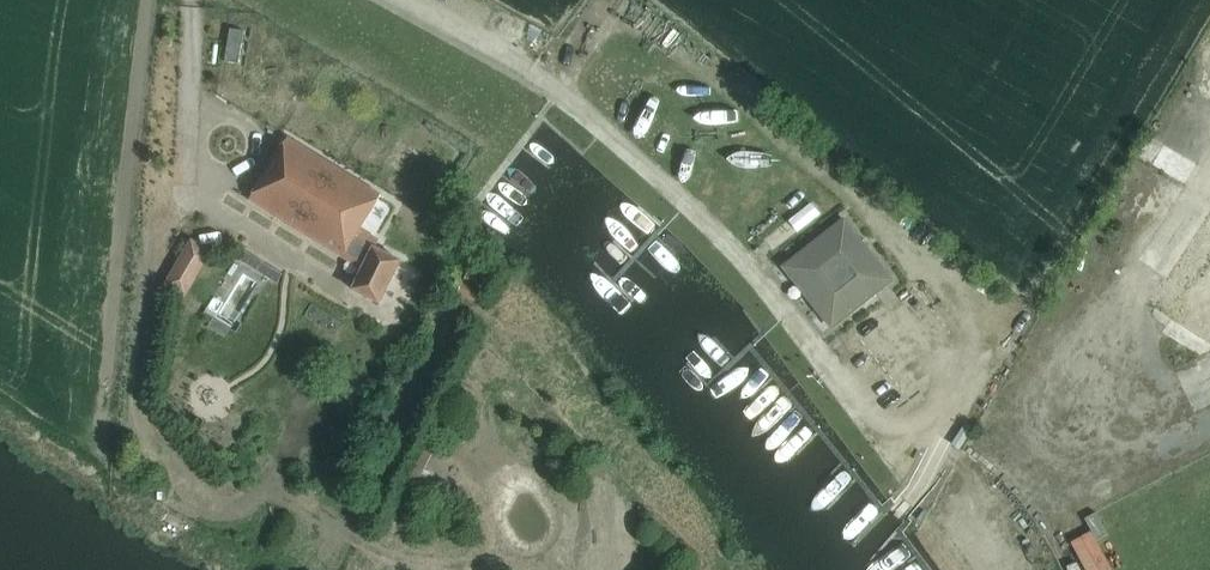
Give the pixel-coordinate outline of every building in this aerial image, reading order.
[(239,52),(255,55),(263,19),(247,16),(239,52)] [(1167,153),(1174,128),(1159,124),(1153,149),(1167,153)] [(1199,176),(1209,159),(1209,152),(1181,131),(1166,153),(1199,176)] [(379,302),(400,260),(374,248),(378,240),(358,230),(380,195),(287,137),(249,199),(362,268),(353,289),(379,302)] [(1150,305),(1209,344),(1209,213),(1150,305)] [(844,216),(787,260),(814,295),(809,299),(825,320),(842,306),(850,315),(895,280),(844,216)] [(191,238),(163,285),(185,298),(213,250),(191,238)] [(250,247),(219,297),(250,317),(282,267),(250,247)] [(1061,420),(1095,361),(1082,354),(1049,413),(1061,420)] [(954,526),(981,473),(968,467),(941,520),(954,526)] [(1085,518),(1097,540),(1108,534),(1096,512),(1085,518)] [(1068,568),(1056,561),(1051,569),(1067,569),(1068,568)]
